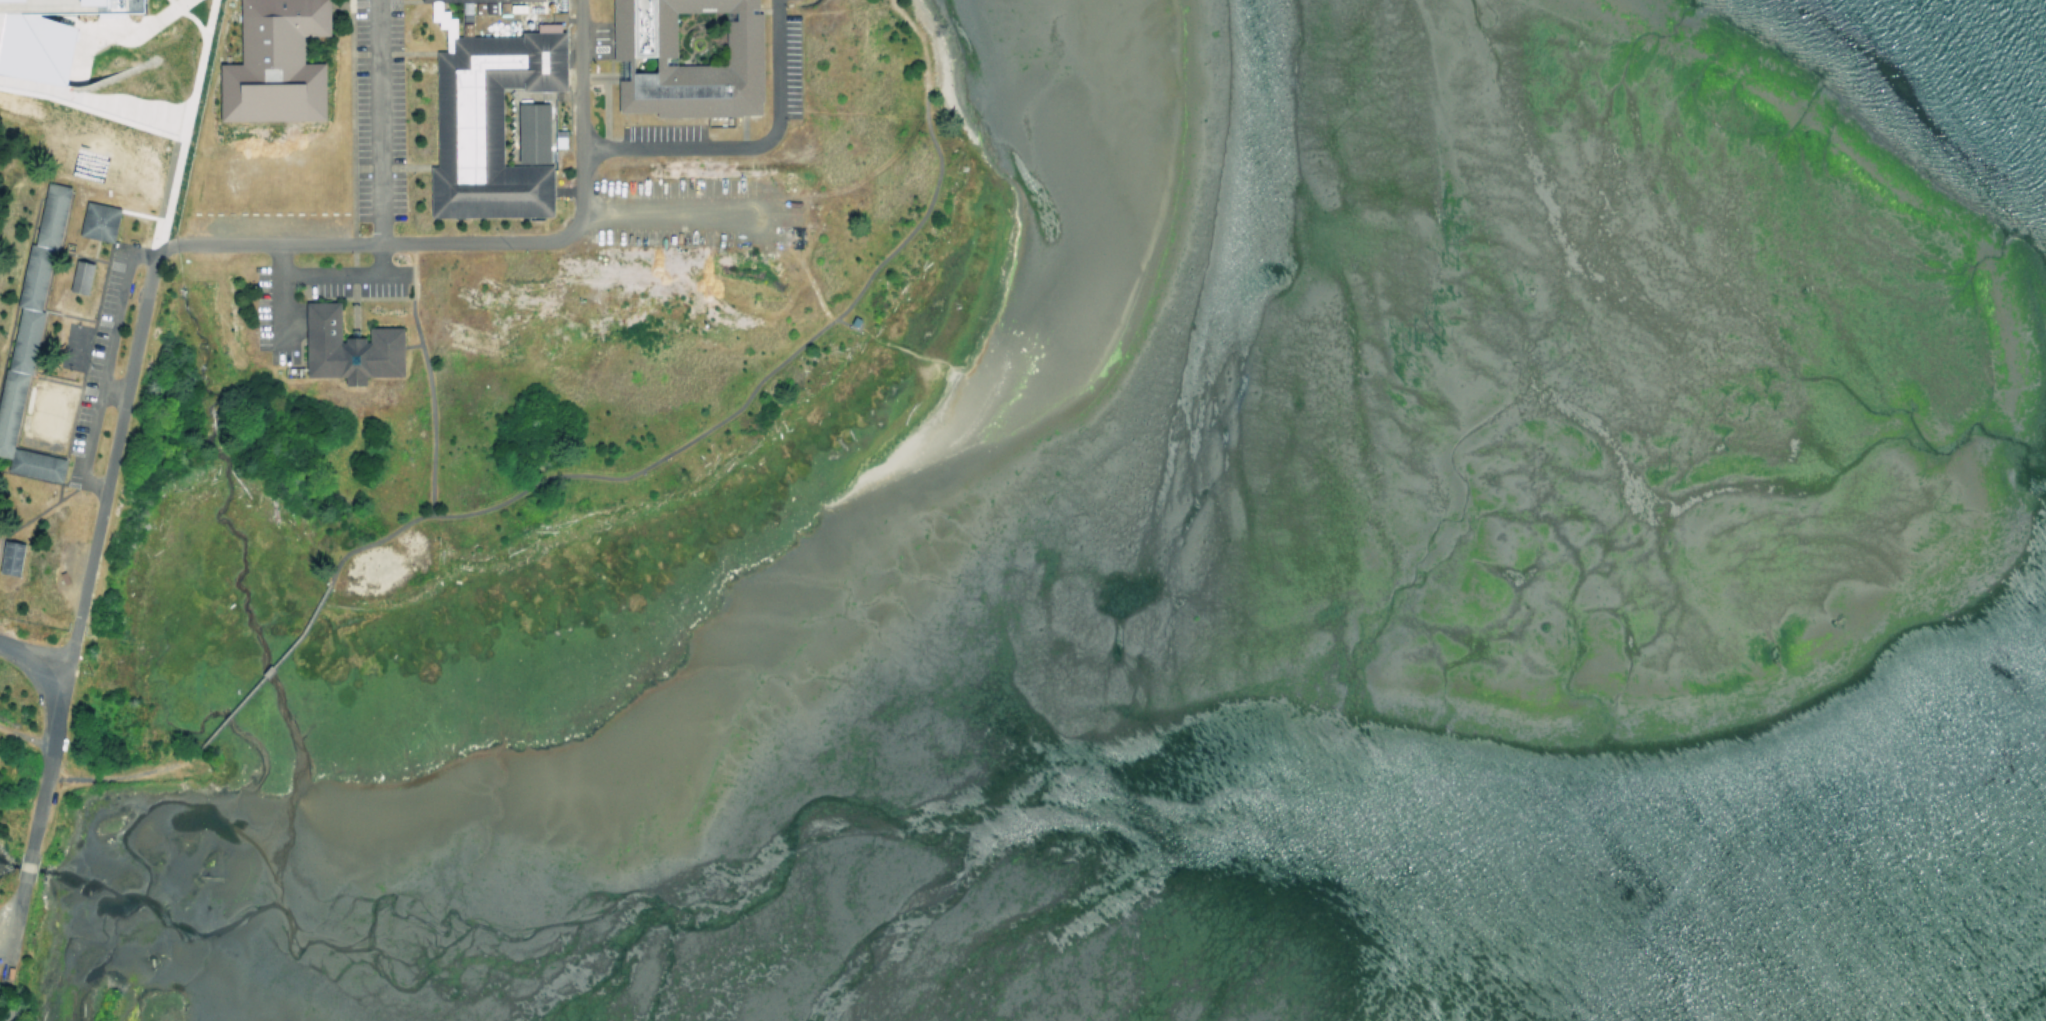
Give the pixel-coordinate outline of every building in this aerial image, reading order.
[(57,101),(59,88),(60,84),(68,29),(54,24),(32,17),(26,13),(57,12),(68,12),(93,11),(119,11),(128,10),(128,0),(0,0),(0,90),(57,101)] [(125,1),(129,5),(129,12),(140,12),(140,0),(126,0),(125,1)] [(232,64),(231,0),(322,0),(322,4),(323,37),(295,37),(295,65),(318,64),(318,122),(211,123),(210,64),(232,64)] [(481,2),(474,2),(474,14),(491,13),(491,2),(507,1),(507,0),(481,0),(481,2)] [(612,53),(612,0),(761,0),(761,117),(653,117),(653,109),(617,109),(617,53),(612,53)] [(563,31),(564,89),(522,89),(522,85),(502,85),(503,164),(514,163),(546,163),(552,163),(553,215),(432,217),(431,165),(438,165),(437,51),(443,51),(454,50),(453,35),(520,34),(520,31),(563,31)] [(514,163),(514,103),(546,103),(546,163),(514,163)] [(561,130),(551,130),(551,148),(562,148),(561,130)] [(33,243),(46,182),(69,187),(56,248),(33,243)] [(84,199),(119,207),(118,210),(111,243),(76,235),(84,199)] [(15,305),(28,245),(51,249),(38,310),(15,305)] [(67,290),(74,259),(92,263),(85,294),(67,290)] [(402,327),(402,375),(364,375),(364,383),(342,383),(342,376),(306,377),(306,364),(305,302),(339,302),(340,337),(352,336),(365,336),(365,341),(369,341),(368,328),(402,327)] [(6,368),(19,308),(42,313),(29,373),(6,368)] [(8,458),(0,456),(0,384),(3,370),(25,375),(8,458)] [(7,471),(12,447),(65,458),(60,482),(7,471)] [(18,575),(0,572),(0,551),(2,538),(23,542),(18,575)]
